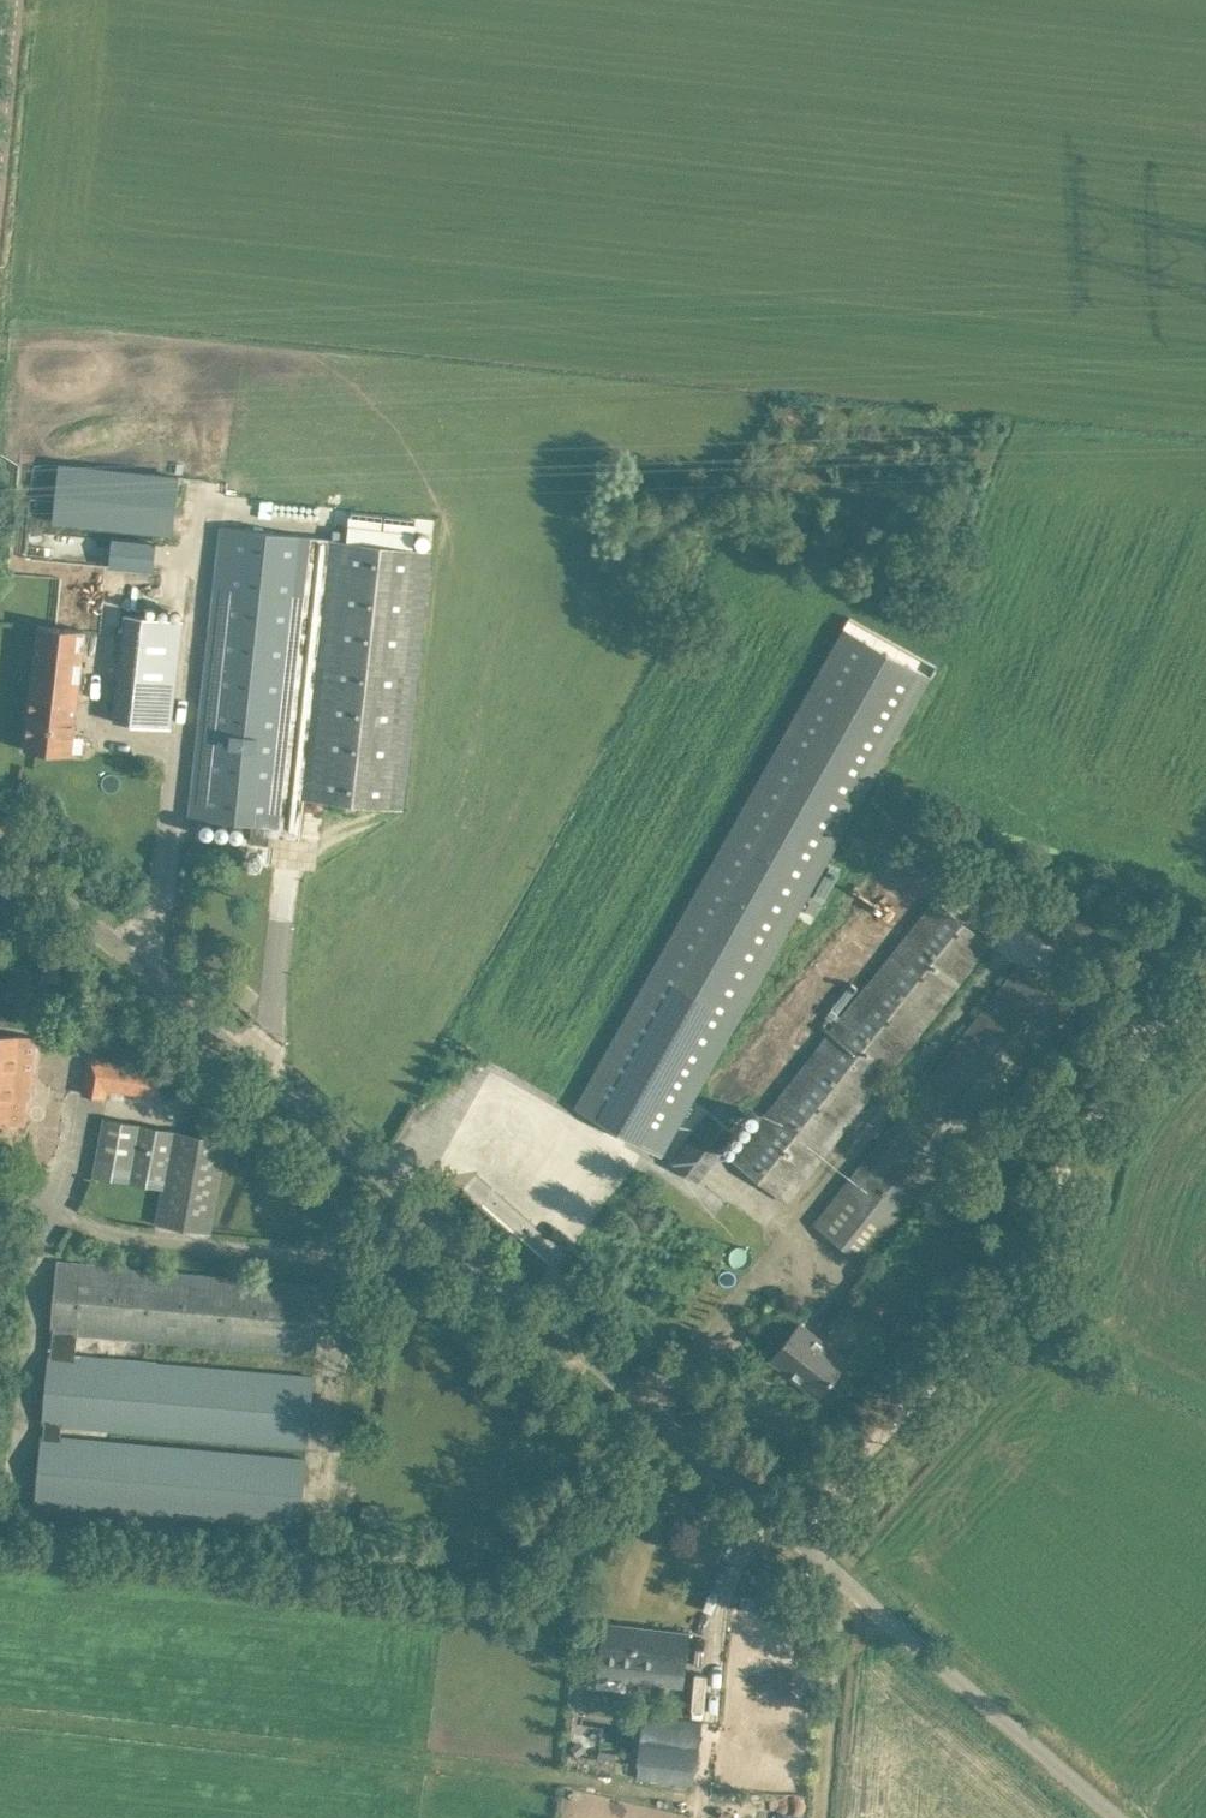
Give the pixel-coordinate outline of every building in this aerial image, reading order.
[(61,464),(55,520),(172,533),(178,477),(61,464)] [(252,823),(250,841),(264,843),(265,834),(300,838),(304,798),(402,809),(431,547),(222,523),(190,816),(252,823)] [(158,569),(163,539),(117,531),(112,561),(158,569)] [(113,720),(171,727),(183,620),(125,614),(113,720)] [(876,774),(937,665),(849,616),(575,1105),(662,1154),(705,1078),(711,1067),(876,774)] [(25,748),(72,754),(86,629),(39,624),(25,748)] [(711,1067),(705,1078),(737,1096),(908,790),(968,683),(937,665),(876,774),(711,1067)] [(911,881),(746,1089),(770,1108),(935,900),(911,881)] [(731,1157),(786,1200),(989,943),(935,900),(770,1108),(731,1157)] [(815,1223),(850,1250),(869,1265),(1072,1008),(1019,966),(815,1223)] [(24,1124),(27,1105),(29,1106),(37,1036),(0,1031),(0,1121),(24,1124)] [(82,1094),(104,1098),(111,1056),(88,1052),(82,1094)] [(162,1185),(172,1127),(102,1114),(92,1173),(162,1185)] [(36,1501),(60,1504),(299,1526),(306,1459),(61,1436),(62,1423),(307,1446),(313,1377),(76,1355),(78,1332),(315,1354),(321,1286),(58,1262),(52,1330),(53,1330),(51,1353),(49,1353),(43,1427),(44,1427),(43,1439),(42,1439),(36,1501)] [(847,1359),(800,1322),(772,1358),(818,1395),(847,1359)] [(629,1665),(627,1679),(683,1685),(689,1632),(603,1622),(600,1646),(598,1661),(629,1665)] [(637,1762),(697,1769),(703,1721),(643,1714),(637,1762)] [(576,1742),(571,1746),(577,1755),(583,1751),(576,1742)]
